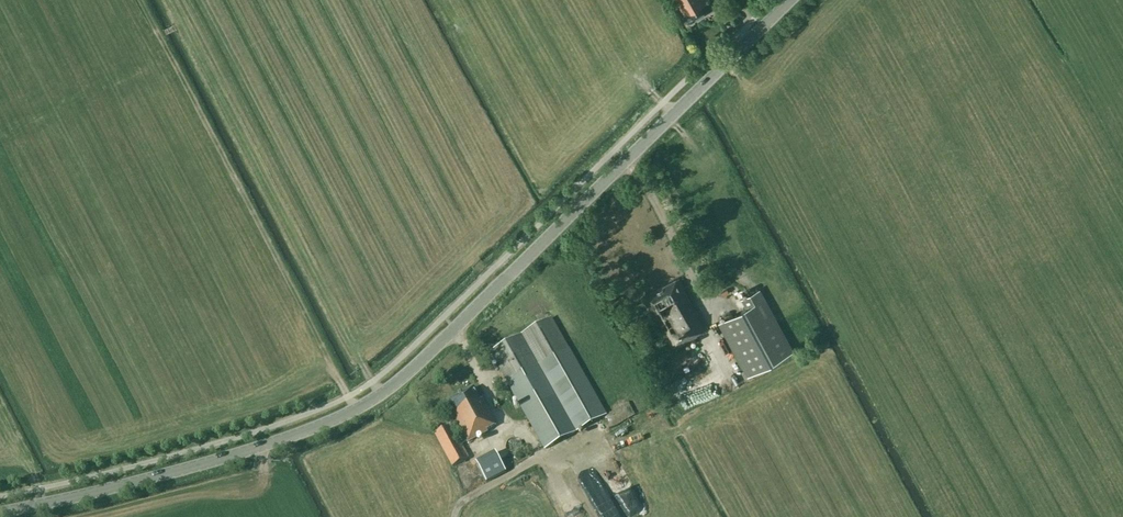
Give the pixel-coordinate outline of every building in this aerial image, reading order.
[(714,8),(709,0),(675,0),(678,6),(672,9),(679,21),(685,17),(688,23),(705,13),(714,8)] [(696,334),(708,327),(698,309),(695,310),(685,291),(686,291),(678,278),(642,297),(671,350),(698,336),(696,334)] [(794,350),(760,288),(741,298),(746,307),(719,322),(747,375),(794,350)] [(551,318),(490,352),(544,450),(607,415),(551,318)] [(488,431),(497,426),(482,399),(480,400),(473,388),(447,402),(453,412),(451,413),(467,443),(488,432),(488,431)] [(628,415),(633,413),(630,403),(625,405),(628,415)] [(453,467),(469,459),(464,449),(462,450),(450,427),(435,435),(453,467)] [(486,483),(506,472),(495,453),(476,464),(486,483)] [(511,497),(524,487),(518,479),(505,488),(511,497)]
